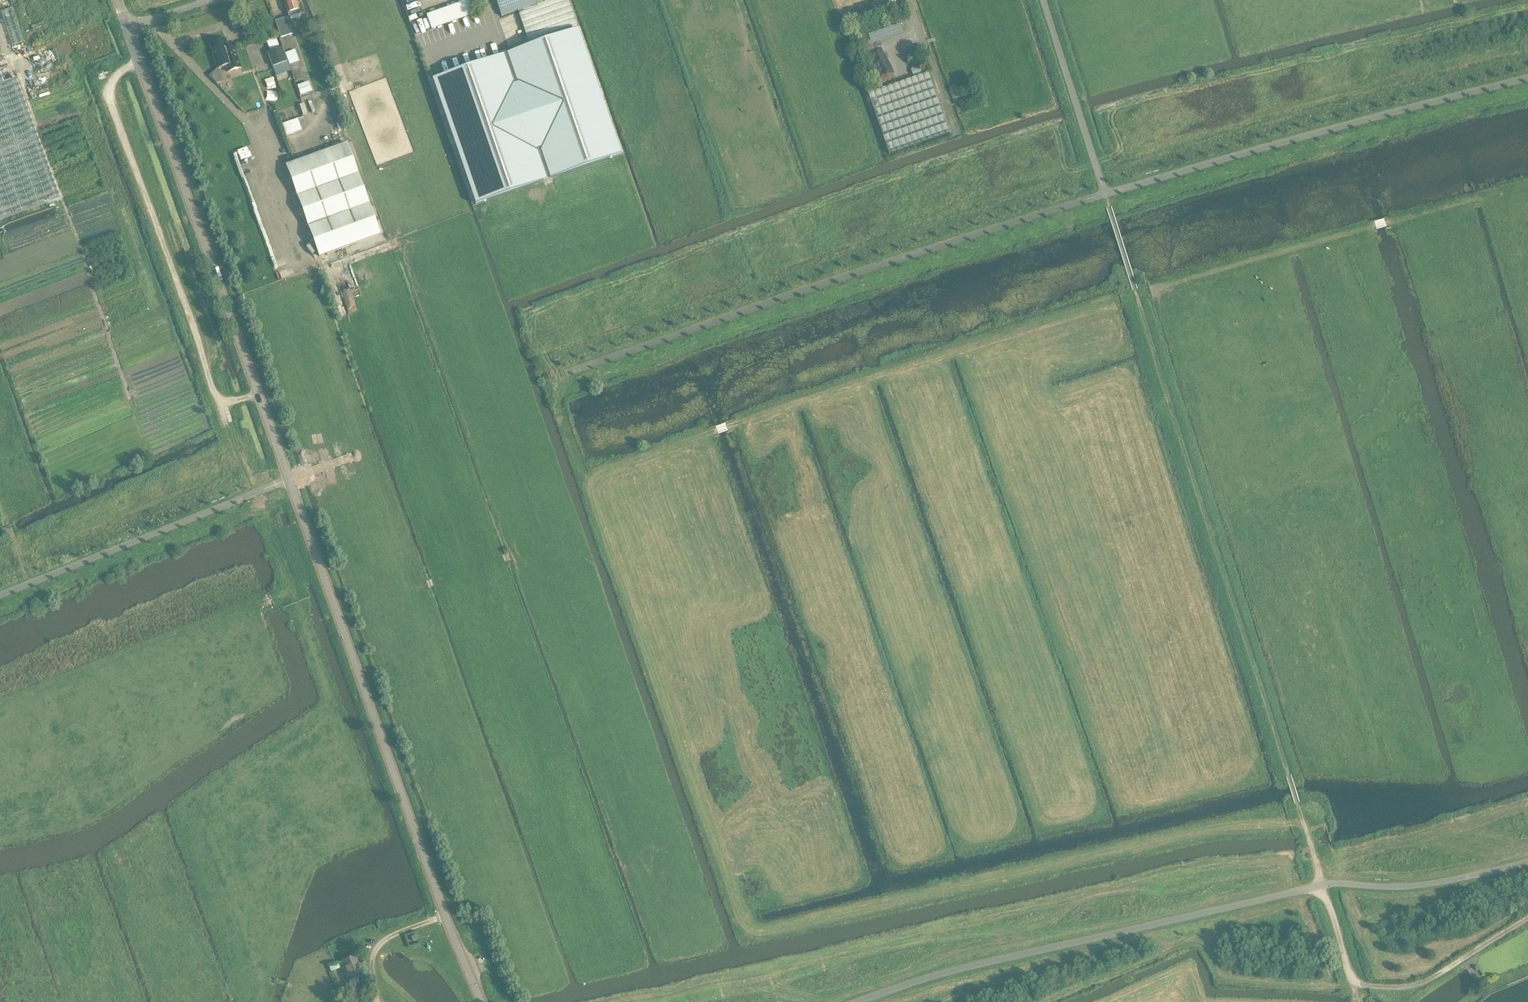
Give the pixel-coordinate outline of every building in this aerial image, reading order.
[(289,17),(300,13),(296,0),(284,0),(289,17)] [(427,16),(432,30),(477,14),(472,0),(471,0),(427,16)] [(501,16),(517,10),(528,42),(577,25),(568,0),(495,0),(501,16)] [(281,38),(292,34),(287,17),(275,21),(281,38)] [(577,29),(432,79),(475,205),(621,155),(577,29)] [(226,66),(228,72),(241,68),(235,46),(228,48),(225,39),(210,44),(218,69),(226,66)] [(282,48),(267,53),(272,67),(287,62),(282,48)] [(299,61),(295,50),(287,53),(291,64),(299,61)] [(914,77),(925,73),(922,65),(911,69),(914,77)] [(60,199),(16,78),(4,83),(0,73),(0,221),(60,199)] [(950,133),(929,73),(868,94),(890,155),(950,133)] [(308,83),(297,86),(301,95),(312,91),(308,83)] [(285,137),(302,131),(297,119),(280,125),(285,137)] [(347,143),(286,166),(320,257),(381,234),(347,143)] [(339,969),(340,969),(343,968),(350,986),(357,984),(355,979),(363,976),(356,957),(338,963),(339,969)] [(337,963),(329,965),(331,971),(339,969),(338,963),(337,963)]
